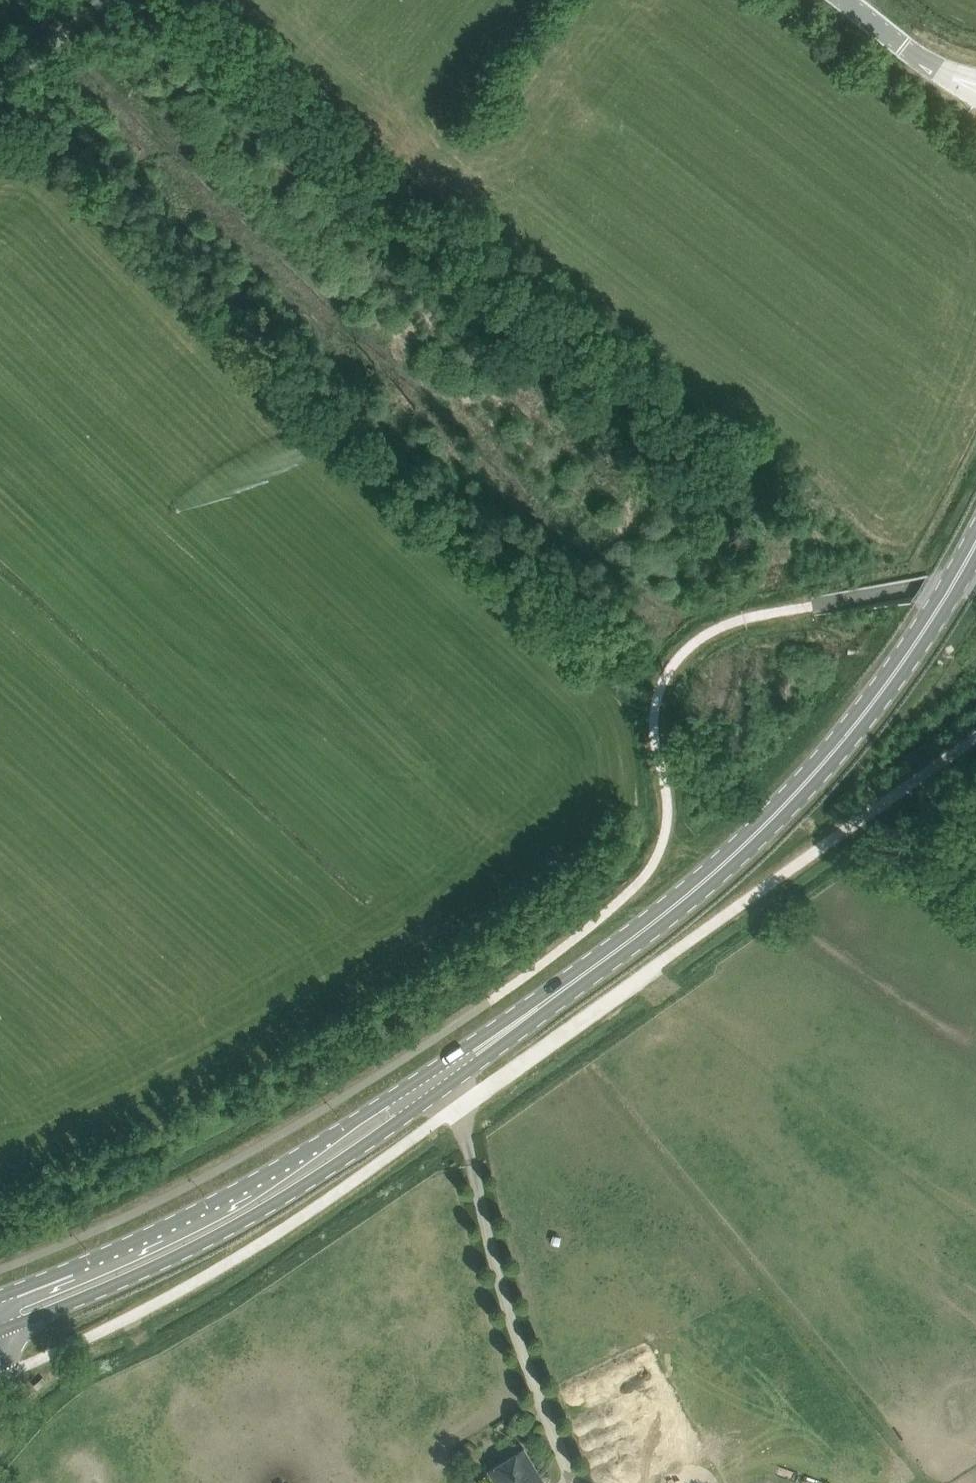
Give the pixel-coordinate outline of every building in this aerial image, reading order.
[(524,1447),(489,1469),(497,1482),(547,1482),(524,1447)]
